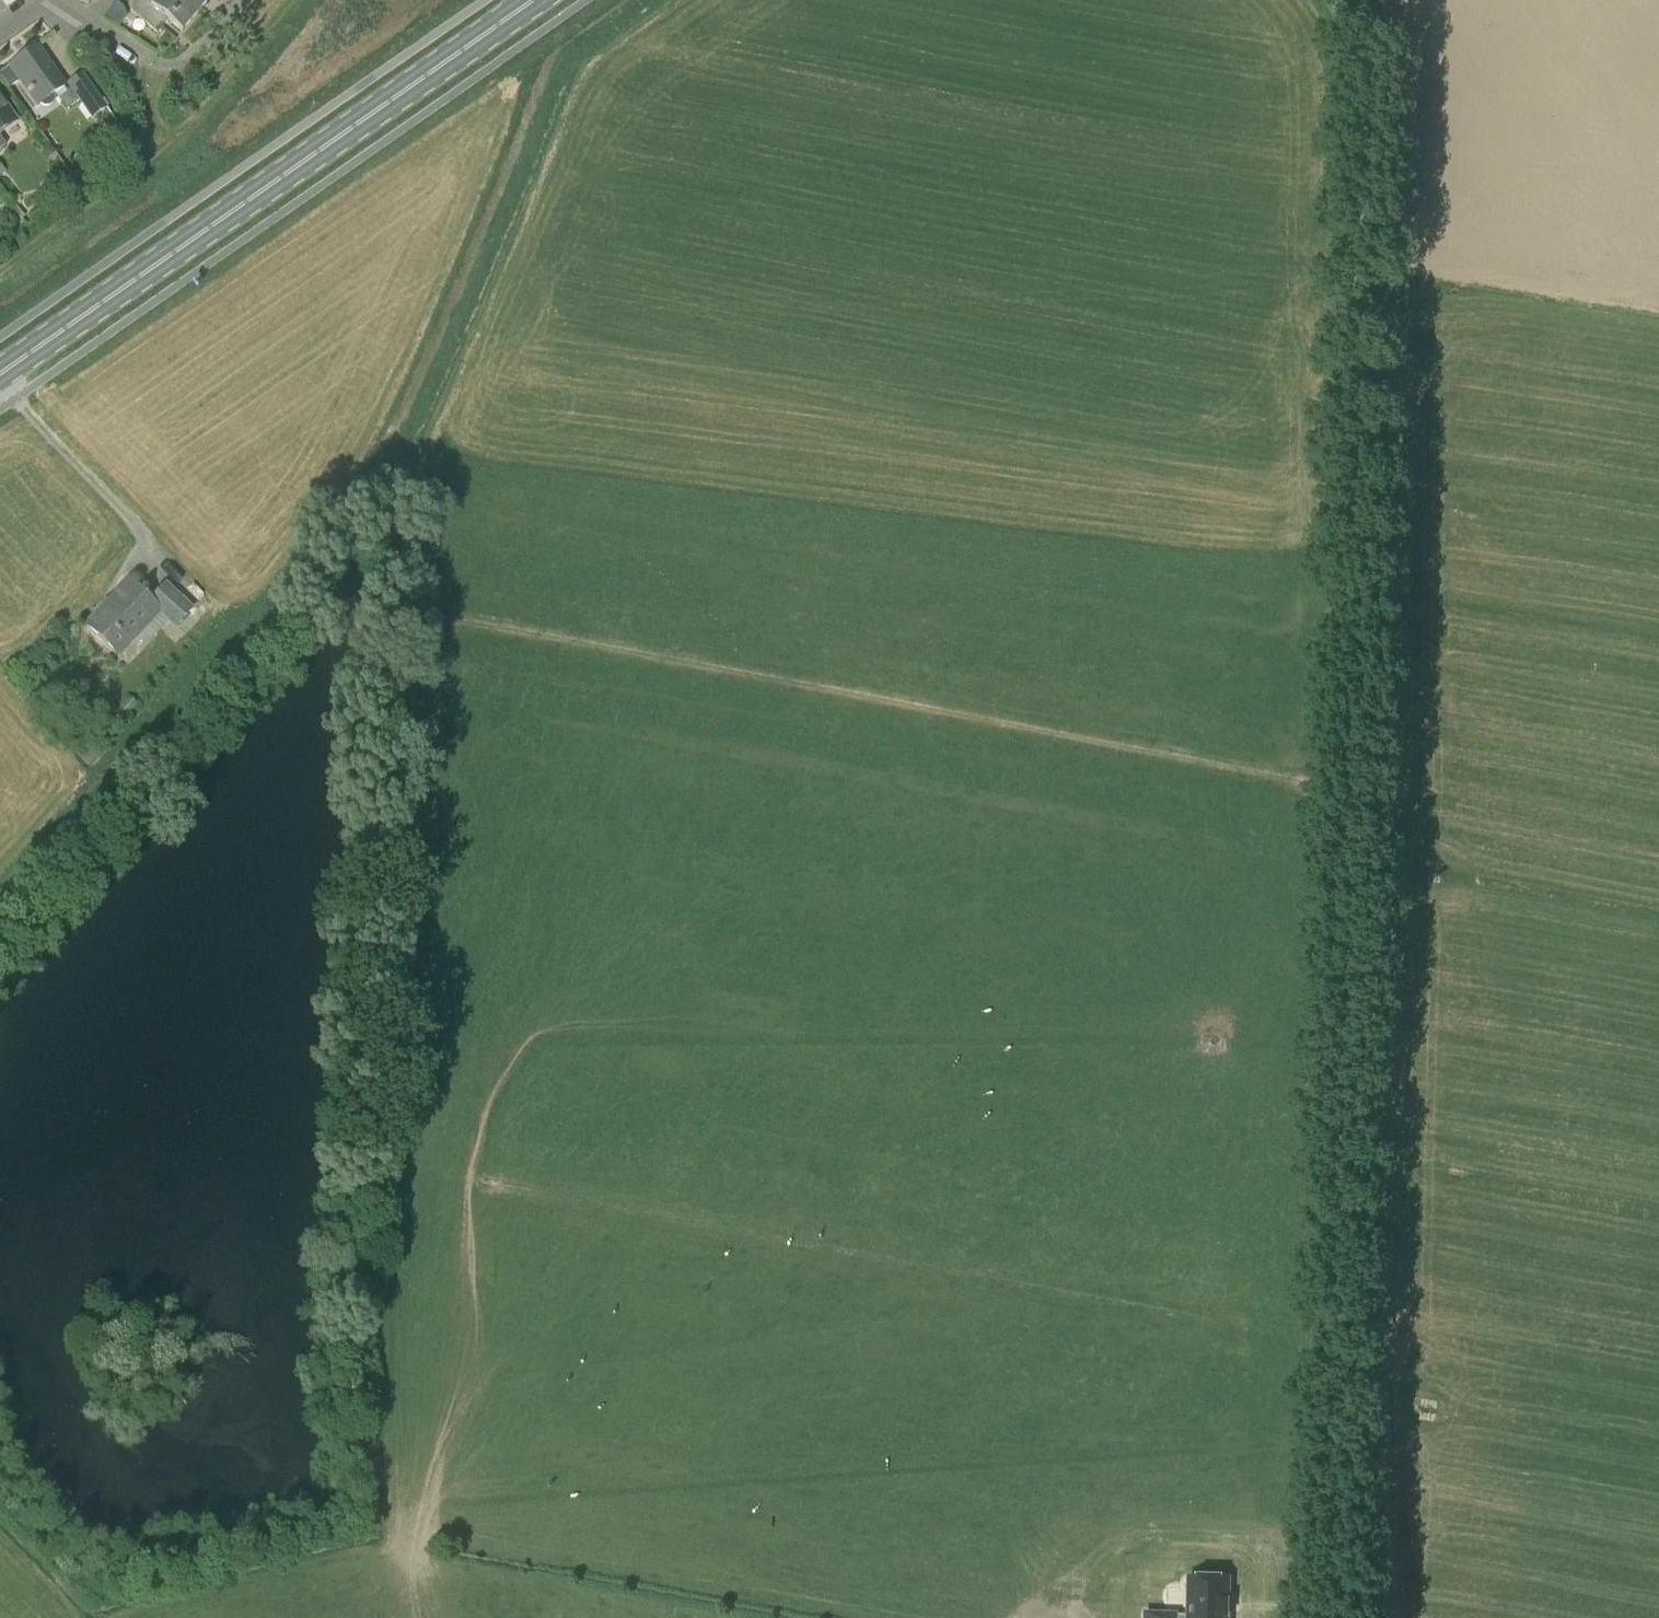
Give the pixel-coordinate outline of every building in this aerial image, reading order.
[(167,21),(181,32),(198,12),(184,0),(154,0),(152,2),(149,0),(139,0),(129,13),(156,35),(167,21)] [(198,12),(208,0),(184,0),(198,12)] [(37,107),(39,105),(43,107),(48,107),(53,104),(54,99),(54,95),(64,88),(36,48),(9,67),(37,107)] [(84,111),(100,100),(81,74),(65,85),(84,111)] [(14,122),(0,103),(0,132),(14,122)] [(118,655),(160,610),(176,626),(193,609),(164,583),(148,600),(128,581),(86,625),(118,655)] [(128,696),(116,711),(124,718),(137,704),(128,696)] [(97,757),(83,741),(73,750),(86,766),(97,757)] [(1246,1586),(1208,1585),(1207,1617),(1245,1617),(1246,1586)]
